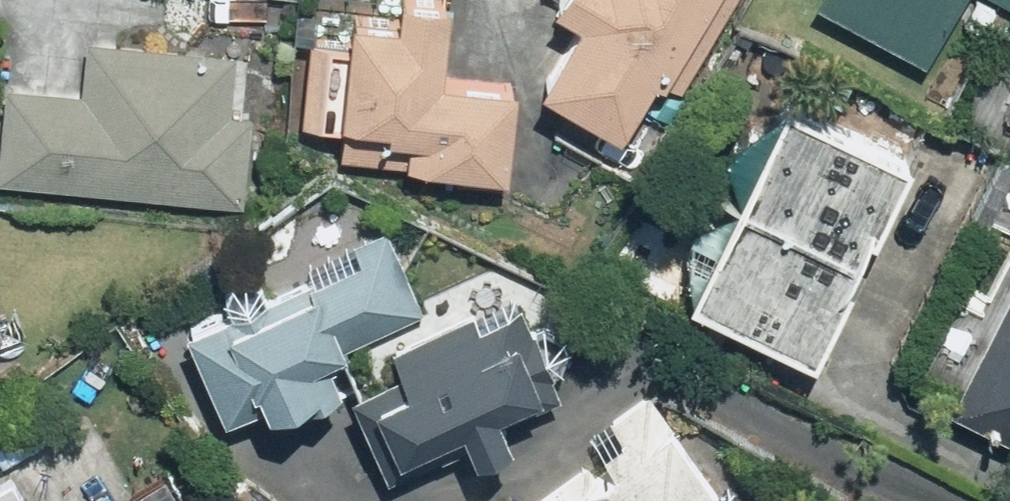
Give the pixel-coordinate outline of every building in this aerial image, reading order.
[(368,4),(327,3),(326,31),(319,30),(316,115),(351,116),(351,135),(363,135),(362,156),(527,162),(531,68),(464,65),(466,0),(368,0),(368,4)] [(594,5),(554,70),(634,119),(670,60),(678,65),(718,0),(586,0),(594,5)] [(935,55),(966,0),(836,0),(935,55)] [(239,51),(51,34),(47,76),(16,74),(8,170),(253,192),(260,108),(234,106),(239,51)] [(925,147),(799,86),(706,280),(832,341),(925,147)] [(433,299),(395,207),(329,234),(340,259),(196,318),(234,409),(353,360),(343,336),(433,299)] [(577,380),(541,280),(400,332),(410,358),(359,377),(392,468),(530,417),(524,400),(577,380)] [(971,390),(1009,410),(1009,311),(971,390)] [(538,500),(747,500),(660,384),(623,411),(636,429),(538,500)] [(163,490),(143,500),(169,500),(163,490)]
